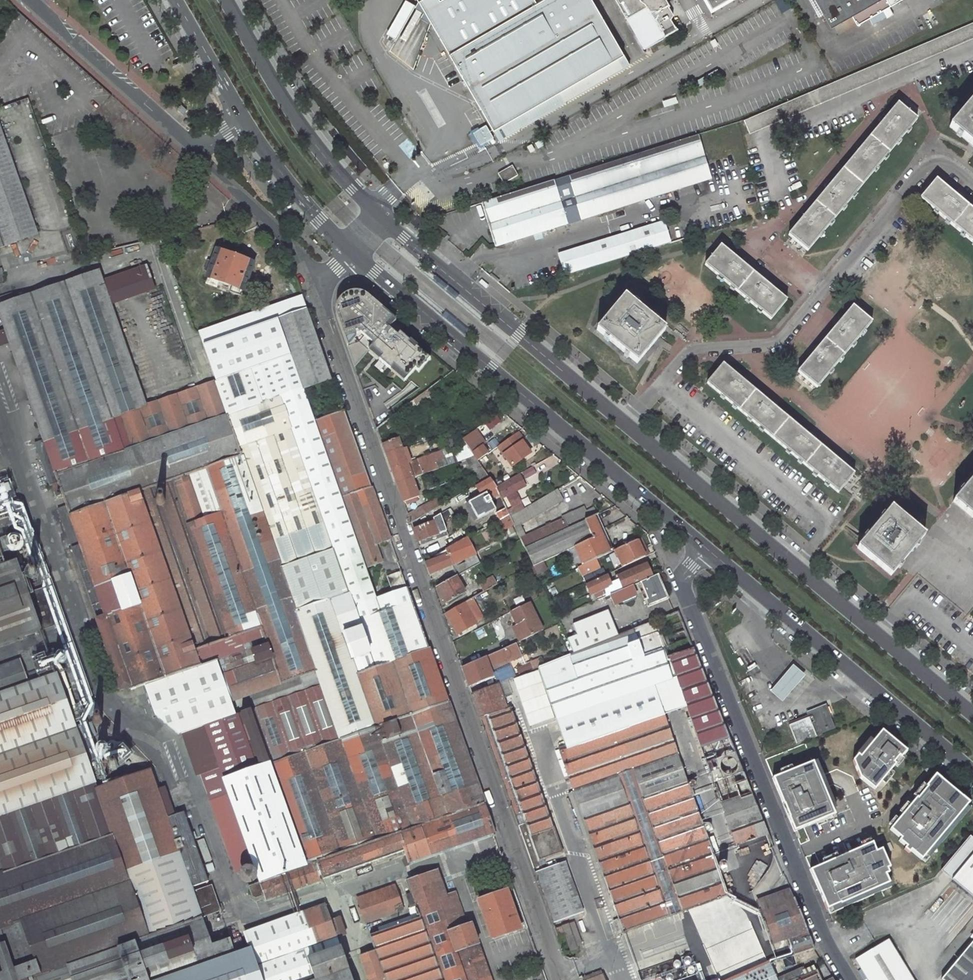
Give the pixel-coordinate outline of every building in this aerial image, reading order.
[(388,36),(395,41),(389,52),(413,69),(431,25),(500,139),(534,119),(531,115),(528,109),(626,51),(596,0),(408,0),(388,36)] [(643,48),(677,29),(675,25),(674,26),(670,19),(672,14),(667,5),(668,5),(665,0),(616,0),(643,48)] [(711,9),(726,0),(727,0),(705,0),(711,9)] [(902,0),(813,0),(823,17),(825,20),(835,14),(846,33),(902,0)] [(626,51),(528,109),(531,115),(534,119),(631,61),(626,51)] [(972,95),(969,99),(947,127),(968,145),(972,149),(972,95)] [(806,249),(914,120),(895,105),(887,115),(884,112),(878,119),(881,121),(863,143),(860,140),(855,147),(858,149),(831,182),(828,179),(822,186),(825,188),(808,209),(804,207),(799,213),(802,216),(787,234),(806,249)] [(492,138),(485,125),(472,132),(479,146),(492,138)] [(695,135),(566,175),(580,219),(709,179),(695,135)] [(0,143),(0,251),(34,239),(1,142),(0,143)] [(502,184),(516,176),(510,166),(496,175),(502,184)] [(959,199),(962,197),(956,192),(954,194),(934,178),(918,198),(972,244),(972,210),(959,199)] [(494,247),(566,225),(551,180),(480,202),(494,246),(494,247)] [(661,221),(560,253),(567,275),(668,242),(661,221)] [(164,251),(178,247),(174,234),(159,238),(164,251)] [(229,249),(218,245),(216,252),(226,256),(229,249)] [(707,265),(773,320),(789,300),(775,289),(778,286),(772,282),(770,284),(748,266),(750,263),(745,259),(742,261),(723,245),(707,265)] [(216,252),(215,252),(205,277),(206,277),(218,282),(231,286),(243,291),(253,265),(251,265),(241,261),(226,256),(216,252)] [(251,265),(254,258),(243,254),(241,261),(251,265)] [(154,291),(144,264),(100,279),(109,306),(154,291)] [(145,406),(109,306),(100,279),(97,272),(0,307),(0,320),(43,442),(31,446),(46,488),(58,484),(66,506),(55,511),(118,693),(130,688),(131,691),(144,687),(154,715),(178,734),(182,733),(205,726),(219,768),(227,790),(230,800),(252,864),(254,869),(259,883),(249,887),(254,900),(257,900),(263,897),(265,900),(404,852),(408,863),(493,833),(400,572),(386,577),(387,581),(378,584),(382,598),(375,600),(364,568),(381,562),(374,544),(389,540),(343,411),(313,421),(301,389),(332,378),(307,307),(201,345),(214,382),(145,406)] [(459,295),(436,276),(433,281),(455,299),(459,295)] [(206,277),(204,284),(216,288),(218,282),(206,277)] [(488,285),(482,280),(479,283),(486,288),(488,285)] [(229,293),(240,297),(243,291),(231,286),(229,293)] [(355,366),(369,350),(404,382),(415,369),(419,372),(431,357),(392,325),(396,320),(365,293),(359,290),(352,290),(347,292),(343,296),(340,300),(338,306),(337,312),(338,318),(355,366)] [(666,330),(627,296),(598,329),(638,364),(666,330)] [(835,326),(817,347),(814,345),(809,351),(812,353),(797,371),(816,388),(871,322),(852,306),(841,319),(838,317),(832,323),(835,326)] [(468,330),(446,312),(442,316),(464,335),(468,330)] [(806,433),(773,405),(776,402),(769,397),(767,400),(747,383),(749,380),(743,375),(740,378),(723,363),(707,383),(837,491),(841,486),(852,471),(840,462),(843,459),(836,453),(834,456),(812,438),(814,435),(808,430),(806,433)] [(397,425),(433,398),(427,390),(393,416),(392,417),(397,425)] [(383,423),(389,431),(397,425),(392,417),(383,423)] [(412,425),(409,421),(400,427),(403,431),(406,429),(412,425)] [(410,436),(417,432),(412,425),(406,429),(410,436)] [(490,453),(475,432),(463,440),(464,441),(474,456),(478,462),(490,453)] [(518,433),(498,447),(513,467),(532,453),(524,442),(525,441),(518,433)] [(402,449),(398,438),(394,440),(388,442),(382,444),(386,455),(402,449)] [(402,449),(386,455),(396,482),(412,477),(474,456),(464,441),(429,453),(433,463),(419,468),(415,456),(406,459),(402,449)] [(429,451),(415,456),(419,468),(433,463),(429,453),(429,451)] [(536,465),(541,473),(558,463),(553,455),(536,465)] [(525,479),(535,473),(532,468),(522,473),(525,479)] [(951,499),(972,517),(972,472),(951,499)] [(514,494),(526,487),(519,475),(496,488),(506,508),(508,512),(519,505),(514,494)] [(402,502),(419,497),(412,477),(396,482),(402,502)] [(490,479),(475,486),(482,496),(477,498),(466,504),(475,521),(495,510),(486,493),(496,488),(490,479)] [(477,498),(482,496),(475,486),(472,488),(477,498)] [(559,489),(515,514),(510,516),(512,521),(515,528),(565,500),(559,489)] [(432,510),(429,503),(407,514),(410,522),(432,510)] [(922,535),(887,506),(864,535),(859,541),(854,547),(888,575),(922,535)] [(564,520),(528,536),(525,530),(518,533),(521,539),(520,540),(524,548),(536,543),(585,521),(591,519),(585,507),(562,517),(564,520)] [(501,519),(509,515),(508,512),(506,508),(496,513),(500,520),(501,519)] [(501,519),(505,525),(512,521),(510,516),(509,515),(501,519)] [(576,547),(603,536),(595,518),(591,519),(585,521),(536,543),(544,561),(576,547)] [(417,542),(438,535),(433,522),(412,530),(417,542)] [(11,547),(21,543),(18,532),(7,536),(11,547)] [(603,536),(576,547),(584,564),(597,559),(611,553),(603,536)] [(465,539),(424,562),(424,563),(428,575),(451,567),(450,565),(452,565),(456,576),(467,570),(473,566),(468,557),(473,555),(465,539)] [(650,556),(643,540),(638,542),(645,559),(650,556)] [(638,541),(617,550),(625,568),(645,559),(638,542),(638,541)] [(52,624),(40,589),(28,592),(15,558),(0,563),(0,642),(52,624)] [(583,576),(601,567),(597,559),(584,564),(579,567),(583,576)] [(470,575),(482,568),(479,563),(473,566),(467,570),(470,575)] [(609,595),(623,589),(622,587),(652,575),(647,564),(613,579),(615,583),(610,585),(607,576),(586,585),(590,596),(594,594),(597,601),(609,595)] [(32,577),(34,576),(34,575),(35,574),(35,572),(34,569),(33,569),(30,568),(29,568),(27,570),(27,571),(26,572),(26,574),(27,576),(29,577),(30,577),(32,577)] [(460,585),(471,578),(470,575),(467,570),(456,576),(460,585)] [(639,583),(649,607),(668,600),(657,575),(639,583)] [(446,604),(465,593),(460,585),(456,576),(437,586),(446,604)] [(497,583),(493,577),(480,584),(484,590),(497,583)] [(613,604),(638,593),(634,585),(623,589),(609,595),(613,604)] [(482,619),(471,598),(464,602),(475,623),(482,619)] [(516,625),(523,640),(543,631),(529,601),(509,611),(516,625)] [(457,633),(475,623),(464,602),(446,613),(453,627),(457,633)] [(555,718),(652,684),(641,657),(644,655),(642,649),(639,650),(637,644),(644,641),(642,638),(658,630),(675,676),(717,793),(713,794),(716,801),(720,800),(736,845),(768,834),(679,613),(641,628),(640,627),(615,637),(573,653),(536,668),(555,718)] [(573,653),(615,637),(605,613),(571,626),(575,637),(567,640),(573,653)] [(512,627),(518,642),(523,640),(516,625),(512,627)] [(641,657),(652,684),(675,676),(658,630),(642,638),(644,641),(637,644),(639,650),(642,649),(644,655),(641,657)] [(503,655),(512,651),(509,646),(501,650),(502,653),(503,655)] [(468,687),(492,676),(485,657),(462,668),(468,687)] [(94,783),(88,764),(95,762),(91,750),(87,751),(83,740),(94,736),(89,723),(75,728),(54,669),(50,671),(45,658),(34,662),(38,675),(26,679),(19,660),(0,667),(0,816),(94,783)] [(804,677),(792,667),(769,692),(781,703),(804,677)] [(562,853),(510,707),(506,708),(497,684),(471,694),(533,870),(541,867),(539,862),(562,853)] [(555,718),(565,746),(661,712),(652,684),(555,718)] [(827,706),(826,704),(806,713),(808,718),(789,726),(795,741),(796,745),(836,730),(827,706)] [(632,773),(682,913),(727,897),(719,873),(661,712),(565,746),(557,749),(572,792),(607,888),(618,919),(612,921),(617,936),(667,918),(617,779),(632,773)] [(104,723),(103,720),(103,719),(102,718),(100,717),(98,716),(96,717),(94,718),(93,720),(92,722),(92,724),(95,727),(96,728),(99,728),(102,726),(103,725),(104,723)] [(182,733),(197,775),(219,768),(205,726),(182,733)] [(871,787),(875,790),(891,771),(896,765),(902,758),(907,752),(882,731),(874,741),(861,757),(858,754),(852,761),(859,777),(870,786),(871,787)] [(116,764),(115,763),(114,762),(112,761),(110,762),(108,763),(107,765),(108,767),(108,769),(110,770),(111,770),(114,770),(115,769),(116,767),(116,766),(116,764)] [(772,778),(794,830),(834,814),(817,771),(814,761),(772,778)] [(8,856),(13,869),(6,872),(4,873),(0,862),(0,929),(20,923),(38,974),(21,979),(260,979),(250,949),(233,954),(228,939),(240,936),(236,924),(206,933),(201,919),(218,914),(209,888),(191,894),(190,889),(207,883),(182,814),(176,816),(177,820),(167,823),(164,817),(155,791),(148,771),(96,789),(102,805),(112,835),(76,847),(72,834),(8,856)] [(682,913),(632,773),(617,779),(667,918),(682,913)] [(911,848),(923,858),(968,804),(970,802),(936,774),(900,817),(891,829),(902,838),(900,841),(907,847),(906,848),(909,851),(911,848)] [(102,805),(96,789),(94,783),(0,816),(0,842),(102,805)] [(172,815),(163,789),(155,791),(164,817),(172,815)] [(252,864),(230,800),(227,790),(209,796),(237,875),(246,872),(254,869),(252,864)] [(566,794),(600,890),(607,888),(572,792),(566,794)] [(102,805),(0,842),(0,857),(6,872),(13,869),(8,856),(72,834),(76,847),(112,835),(102,805)] [(971,836),(970,837),(942,870),(972,896),(972,838),(971,836)] [(810,870),(827,909),(890,883),(886,874),(889,873),(888,869),(890,868),(882,849),(876,851),(873,843),(810,870)] [(534,873),(552,924),(553,925),(583,915),(564,863),(534,873)] [(719,873),(727,897),(736,894),(728,870),(719,873)] [(251,872),(250,872),(249,871),(246,872),(245,873),(244,874),(243,876),(243,878),(244,880),(247,882),(249,882),(251,881),(253,879),(254,878),(254,876),(253,874),(251,872)] [(413,898),(443,888),(437,874),(408,883),(412,895),(413,898)] [(404,911),(394,883),(356,896),(366,924),(404,911)] [(794,899),(789,887),(774,893),(778,904),(794,899)] [(471,926),(466,927),(454,894),(446,897),(443,888),(413,898),(412,895),(407,897),(411,909),(416,908),(420,918),(412,921),(370,935),(376,954),(362,959),(370,979),(489,979),(471,926)] [(476,904),(491,943),(520,932),(527,929),(520,910),(513,912),(506,893),(476,904)] [(807,932),(794,899),(778,904),(758,911),(770,945),(788,939),(794,956),(814,950),(807,932)] [(325,906),(245,934),(250,949),(260,979),(351,979),(325,906)] [(420,918),(416,908),(411,909),(408,910),(412,921),(420,918)] [(17,979),(21,979),(38,974),(20,923),(0,929),(0,934),(3,943),(17,979)] [(555,931),(564,957),(577,952),(576,951),(580,949),(581,946),(574,925),(555,931)] [(232,947),(234,949),(237,950),(238,950),(240,949),(242,947),(243,944),(242,942),(241,940),(239,939),(238,938),(235,938),(233,939),(232,941),(231,945),(232,947)] [(888,938),(855,958),(868,979),(913,979),(888,938)] [(941,978),(942,979),(972,979),(972,940),(941,978)] [(3,943),(0,944),(0,968),(2,973),(0,974),(0,979),(17,979),(3,943)] [(718,978),(714,979),(711,979),(833,979),(823,964),(813,968),(812,966),(802,970),(800,967),(773,978),(766,963),(718,978)]
